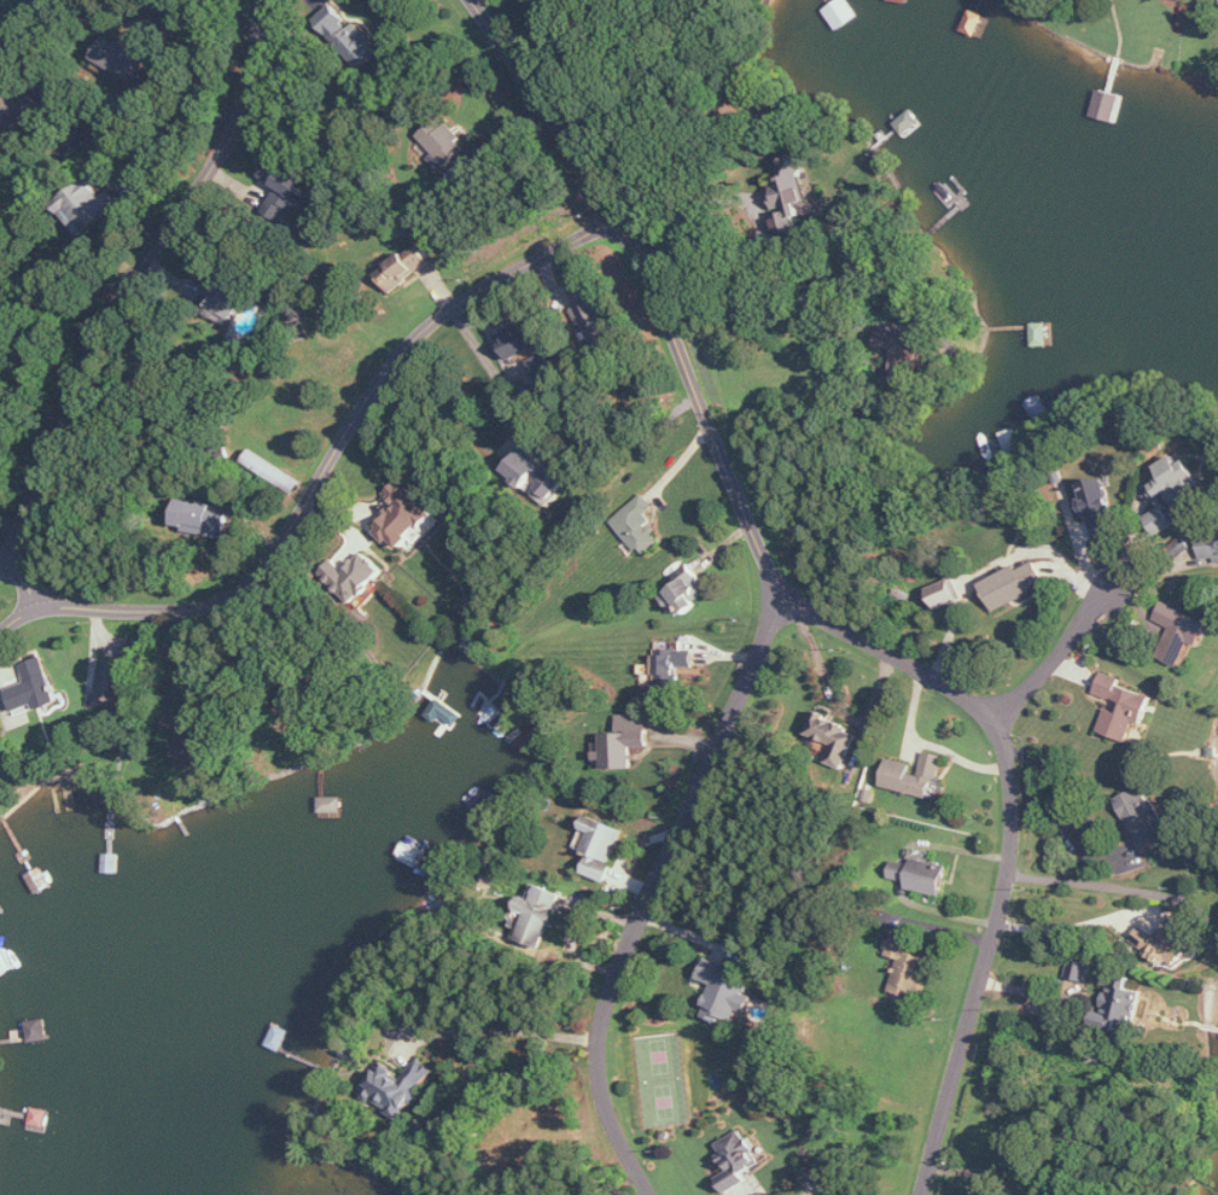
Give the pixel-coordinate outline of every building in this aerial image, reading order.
[(361,70),(381,51),(354,21),(351,23),(334,4),(317,20),(361,70)] [(109,34),(95,58),(139,82),(160,45),(143,35),(135,48),(109,34)] [(5,143),(43,109),(30,93),(23,99),(9,82),(0,90),(0,138),(5,143)] [(448,167),(469,147),(440,117),(419,137),(448,167)] [(812,213),(804,159),(780,163),(783,181),(770,182),(778,234),(798,231),(796,215),(812,213)] [(307,181),(286,167),(275,185),(255,172),(244,190),(268,205),(270,203),(286,213),(307,181)] [(81,234),(124,207),(112,189),(102,195),(92,179),(59,199),(81,234)] [(434,264),(420,245),(379,274),(393,293),(434,264)] [(250,298),(206,267),(190,291),(233,322),(250,298)] [(548,355),(544,346),(550,344),(541,322),(502,337),(510,360),(531,353),(534,360),(548,355)] [(880,347),(896,348),(895,374),(910,375),(911,363),(923,363),(924,333),(881,331),(880,347)] [(566,484),(525,450),(507,471),(548,505),(566,484)] [(1206,499),(1186,462),(1182,464),(1177,455),(1155,467),(1164,483),(1150,491),(1156,501),(1169,494),(1179,513),(1206,499)] [(1115,534),(1111,517),(1116,516),(1108,477),(1080,483),(1087,516),(1091,515),(1095,538),(1115,534)] [(438,515),(401,479),(386,494),(399,506),(377,529),(392,544),(396,540),(404,549),(438,515)] [(645,517),(656,506),(644,493),(614,522),(646,556),(665,538),(645,517)] [(178,525),(189,527),(188,532),(229,539),(233,513),(217,510),(218,504),(183,499),(178,525)] [(1178,525),(1168,506),(1148,516),(1158,536),(1178,525)] [(1201,533),(1202,561),(1217,561),(1217,533),(1201,533)] [(387,571),(366,551),(348,571),(336,559),(323,573),(357,604),(387,571)] [(982,582),(995,612),(1035,594),(1032,588),(1047,581),(1038,561),(1021,569),(1019,566),(982,582)] [(710,594),(693,573),(662,597),(679,618),(710,594)] [(930,589),(939,609),(962,598),(953,578),(930,589)] [(1201,646),(1212,623),(1164,602),(1156,619),(1173,627),(1160,657),(1182,667),(1193,643),(1201,646)] [(658,685),(678,685),(677,667),(695,667),(695,649),(657,650),(658,685)] [(9,689),(18,716),(60,702),(45,656),(22,664),(28,682),(9,689)] [(131,661),(105,661),(104,699),(131,699),(131,661)] [(1154,696),(1121,686),(1123,678),(1103,672),(1097,694),(1125,703),(1122,713),(1107,708),(1101,731),(1131,740),(1137,721),(1146,724),(1154,696)] [(634,769),(634,747),(650,747),(649,722),(639,722),(639,714),(619,715),(619,733),(599,733),(600,769),(634,769)] [(808,735),(835,744),(828,763),(846,769),(860,729),(816,714),(808,735)] [(889,758),(883,787),(934,798),(944,755),(927,751),(922,775),(911,773),(913,763),(889,758)] [(1167,831),(1147,784),(1117,798),(1140,851),(1164,841),(1161,834),(1167,831)] [(576,849),(591,855),(584,873),(605,881),(610,867),(611,868),(625,830),(588,817),(576,849)] [(942,896),(946,876),(915,871),(914,874),(893,870),(891,878),(908,882),(907,890),(942,896)] [(564,894),(539,885),(534,900),(523,896),(514,918),(523,921),(516,938),(542,949),(564,894)] [(1131,942),(1163,963),(1166,959),(1179,968),(1201,936),(1172,916),(1158,936),(1143,925),(1131,942)] [(892,991),(920,999),(930,958),(909,953),(914,936),(895,931),(893,940),(889,939),(885,954),(901,959),(892,991)] [(752,976),(709,958),(701,979),(716,985),(704,1015),(723,1023),(725,1017),(735,1022),(740,1010),(747,1013),(754,997),(745,993),(752,976)] [(1095,965),(1073,959),(1067,978),(1090,984),(1095,965)] [(1136,1033),(1144,992),(1126,988),(1127,982),(1108,978),(1098,1026),(1136,1033)] [(365,1095),(365,1096),(382,1105),(393,1115),(401,1120),(406,1114),(409,1110),(418,1101),(429,1080),(437,1072),(423,1058),(403,1077),(390,1065),(383,1061),(365,1095)] [(717,1144),(731,1172),(719,1178),(727,1193),(749,1182),(745,1174),(762,1165),(744,1130),(717,1144)]
